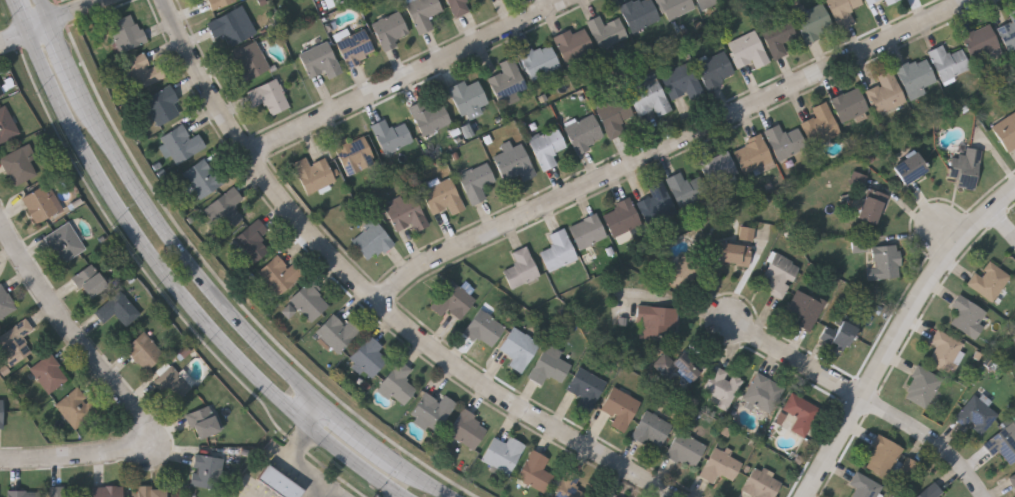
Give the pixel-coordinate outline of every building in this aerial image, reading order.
[(211,8),(208,0),(232,0),(211,8)] [(404,3),(411,0),(437,0),(441,9),(427,16),(432,27),(418,33),(404,3)] [(453,16),(446,0),(465,0),(469,9),(453,16)] [(618,6),(630,0),(650,0),(659,19),(631,33),(618,6)] [(665,20),(657,0),(690,0),(693,9),(665,20)] [(699,9),(695,0),(719,0),(699,9)] [(838,26),(827,0),(861,0),(862,3),(848,10),(852,20),(838,26)] [(802,3),(806,9),(821,2),(833,27),(805,41),(790,9),(802,3)] [(248,18),(242,21),(249,36),(230,45),(224,31),(212,36),(205,21),(242,5),(248,18)] [(1007,12),(1014,8),(1014,47),(1007,51),(996,27),(1010,20),(1007,12)] [(382,48),(370,23),(397,10),(409,35),(382,48)] [(146,40),(121,53),(106,23),(131,11),(146,40)] [(626,36),(599,49),(586,20),(598,14),(602,23),(617,16),(626,36)] [(787,52),(774,59),(760,29),(787,16),(796,36),(782,43),(787,52)] [(1000,50),(972,61),(961,34),(989,22),(1000,50)] [(552,35),(581,23),(594,52),(566,65),(552,35)] [(375,53),(347,66),(335,41),(362,28),(375,53)] [(726,41),(754,29),(766,58),(738,70),(726,41)] [(232,70),(237,68),(229,51),(255,40),(269,69),(238,83),(232,70)] [(308,76),(298,53),(327,40),(341,72),(327,78),(323,69),(308,76)] [(519,53),(546,40),(559,66),(532,80),(519,53)] [(926,51),(941,43),(947,54),(960,47),(970,67),(942,81),(926,51)] [(707,89),(694,62),(722,48),(735,75),(707,89)] [(149,66),(158,62),(165,77),(135,91),(122,61),(142,51),(149,66)] [(936,82),(907,95),(895,67),(924,54),(936,82)] [(502,71),(498,62),(512,56),(525,87),(497,99),(488,76),(502,71)] [(659,75),(688,61),(703,93),(689,100),(686,92),(671,99),(659,75)] [(876,74),(892,68),(905,103),(875,114),(866,89),(880,84),(876,74)] [(638,115),(624,85),(653,71),(671,109),(657,116),(653,107),(638,115)] [(252,107),(245,91),(276,77),(289,106),(270,115),(264,101),(252,107)] [(476,79),(488,103),(461,115),(447,86),(463,79),(466,84),(476,79)] [(157,125),(142,99),(169,84),(178,100),(173,103),(179,113),(157,125)] [(843,129),(829,98),(857,86),(870,116),(843,129)] [(595,108),(623,95),(633,115),(619,122),(624,131),(609,138),(595,108)] [(408,105),(425,98),(429,105),(441,100),(450,122),(421,135),(408,105)] [(814,115),(810,107),(824,100),(840,133),(811,146),(800,122),(814,115)] [(19,134),(0,142),(0,108),(7,105),(19,134)] [(990,126),(1014,110),(1014,147),(1007,152),(990,126)] [(563,124),(593,113),(603,140),(574,151),(563,124)] [(389,127),(403,120),(412,139),(384,153),(370,124),(385,117),(389,127)] [(205,146),(173,165),(161,145),(163,144),(159,137),(181,123),(190,138),(197,133),(205,146)] [(764,129),(778,123),(782,133),(797,127),(806,148),(777,161),(764,129)] [(542,170),(529,139),(557,127),(565,146),(552,152),(557,163),(542,170)] [(373,156),(345,169),(333,144),(361,131),(373,156)] [(732,147),(760,134),(773,163),(744,175),(732,147)] [(14,185),(0,159),(0,156),(29,142),(36,157),(31,160),(38,173),(14,185)] [(520,180),(517,172),(501,178),(492,154),(522,143),(534,174),(520,180)] [(947,184),(952,153),(963,155),(965,146),(980,149),(974,189),(947,184)] [(737,173),(709,185),(699,162),(727,150),(737,173)] [(904,183),(893,165),(915,151),(927,169),(904,183)] [(292,162),(305,156),(309,163),(324,156),(334,181),(305,193),(292,162)] [(200,198),(182,172),(203,157),(214,173),(220,168),(227,179),(200,198)] [(481,186),(486,198),(471,204),(458,173),(486,161),(494,180),(481,186)] [(666,177),(680,170),(685,181),(699,175),(708,195),(694,200),(696,206),(681,212),(666,177)] [(851,183),(865,186),(868,175),(853,172),(851,183)] [(447,206),(432,213),(421,190),(449,176),(464,208),(450,214),(447,206)] [(636,201),(651,194),(647,186),(661,179),(676,212),(647,225),(636,201)] [(34,222),(23,194),(46,185),(57,213),(34,222)] [(206,206),(232,185),(242,198),(233,205),(243,217),(225,231),(206,206)] [(876,224),(856,217),(868,187),(887,195),(876,224)] [(415,231),(411,222),(396,229),(383,204),(412,191),(428,224),(415,231)] [(613,236),(601,210),(628,196),(641,222),(613,236)] [(567,227),(593,211),(606,233),(580,249),(567,227)] [(253,263),(231,241),(255,217),(268,229),(259,238),(269,247),(253,263)] [(392,242),(367,261),(350,238),(375,219),(392,242)] [(85,247),(62,262),(44,236),(68,221),(85,247)] [(548,270),(539,250),(552,244),(547,233),(563,226),(577,257),(548,270)] [(754,242),(755,228),(741,227),(740,240),(754,242)] [(750,246),(747,266),(716,260),(720,240),(750,246)] [(901,276),(866,279),(865,268),(874,267),(871,246),(898,243),(901,276)] [(525,245),(539,274),(511,287),(502,269),(516,262),(511,252),(525,245)] [(684,251),(701,263),(683,288),(652,266),(665,249),(678,259),(684,251)] [(800,268),(779,298),(755,282),(777,251),(800,268)] [(287,266),(294,260),(304,271),(277,295),(256,270),(276,253),(287,266)] [(967,281),(975,270),(980,273),(990,259),(1011,274),(992,300),(967,281)] [(107,285),(88,298),(73,275),(92,262),(107,285)] [(288,299),(308,279),(330,301),(310,321),(288,299)] [(458,318),(447,308),(439,316),(427,305),(452,279),(475,301),(458,318)] [(16,308),(0,316),(0,283),(3,282),(16,308)] [(809,331),(797,324),(801,317),(785,308),(797,288),(824,303),(809,331)] [(114,312),(104,321),(95,311),(120,289),(140,313),(126,325),(114,312)] [(954,307),(955,298),(985,302),(982,332),(953,329),(956,307),(954,307)] [(676,306),(674,337),(637,335),(638,304),(676,306)] [(505,326),(489,349),(463,331),(478,308),(505,326)] [(819,337),(833,309),(858,321),(844,349),(819,337)] [(337,354),(314,332),(331,313),(343,324),(349,318),(361,328),(337,354)] [(15,362),(0,340),(0,334),(26,317),(34,328),(23,335),(33,350),(15,362)] [(512,356),(498,349),(511,326),(538,342),(521,373),(507,365),(512,356)] [(931,338),(939,326),(964,342),(960,349),(964,352),(951,373),(929,359),(939,343),(931,338)] [(164,353),(146,370),(125,347),(143,330),(164,353)] [(378,350),(386,358),(367,379),(345,359),(368,334),(381,346),(378,350)] [(559,382),(548,375),(541,385),(526,375),(544,348),(570,365),(559,382)] [(663,351),(674,360),(682,350),(702,366),(690,381),(675,369),(667,378),(651,364),(663,351)] [(48,392),(29,367),(51,352),(69,378),(48,392)] [(404,380),(414,386),(404,406),(377,391),(395,359),(411,367),(404,380)] [(943,376),(926,406),(902,393),(919,363),(943,376)] [(153,380),(172,364),(191,386),(172,402),(153,380)] [(725,409),(716,404),(720,399),(701,388),(716,364),(742,380),(725,409)] [(582,398),(565,388),(579,366),(605,382),(587,412),(577,405),(582,398)] [(783,386),(769,413),(741,399),(755,371),(783,386)] [(97,410),(76,428),(55,403),(77,385),(97,410)] [(610,424),(615,416),(600,407),(612,385),(640,401),(623,432),(610,424)] [(455,402),(434,434),(407,417),(424,391),(438,401),(442,394),(455,402)] [(803,436),(790,429),(797,416),(782,408),(790,391),(818,405),(803,436)] [(981,433),(969,422),(966,426),(954,416),(975,392),(999,413),(981,433)] [(630,434),(649,402),(675,418),(656,449),(630,434)] [(186,413),(209,403),(220,429),(197,438),(186,413)] [(446,432),(463,408),(488,425),(472,449),(446,432)] [(992,457),(1000,451),(1009,465),(1014,461),(1014,423),(983,443),(992,457)] [(665,454),(678,429),(705,443),(692,468),(665,454)] [(904,446),(887,476),(862,463),(879,432),(904,446)] [(523,443),(509,474),(480,461),(491,436),(505,442),(508,436),(523,443)] [(731,480),(719,473),(713,483),(697,474),(714,446),(742,462),(731,480)] [(547,457),(541,469),(552,474),(543,492),(515,477),(531,448),(547,457)] [(225,458),(217,489),(189,482),(197,451),(225,458)] [(911,473),(901,468),(908,455),(918,461),(911,473)] [(780,477),(772,496),(754,496),(741,490),(752,465),(780,477)] [(266,467),(258,481),(285,496),(299,496),(304,489),(266,467)] [(587,493),(585,496),(550,496),(565,468),(580,476),(574,487),(587,493)] [(876,495),(879,496),(850,496),(857,486),(850,482),(858,469),(883,484),(876,495)] [(939,494),(942,496),(913,496),(934,479),(943,490),(939,494)] [(129,496),(122,496),(92,496),(92,484),(129,484),(129,496)] [(166,484),(166,496),(138,496),(138,484),(166,484)] [(64,485),(64,496),(50,496),(50,485),(64,485)] [(39,489),(39,496),(7,496),(7,489),(39,489)]
